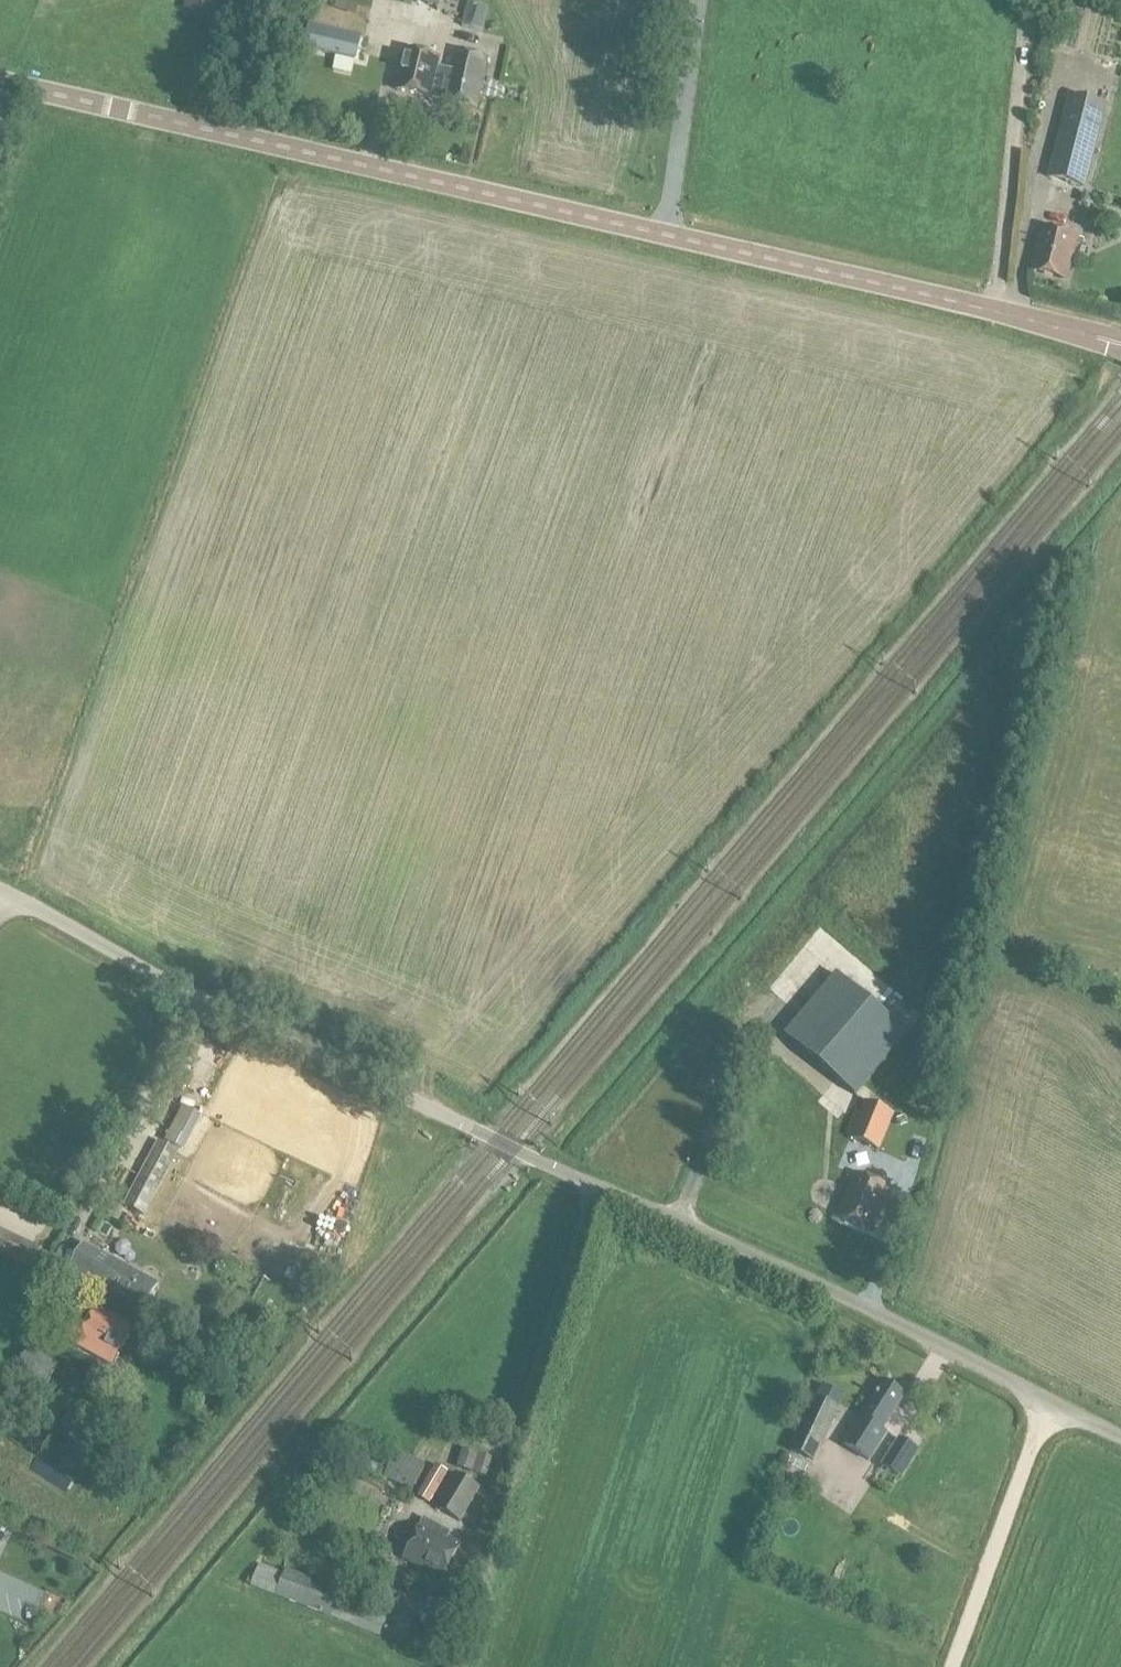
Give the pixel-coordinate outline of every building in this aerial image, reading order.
[(335,9),(348,13),(352,1),(349,0),(338,0),(335,9)] [(463,28),(481,33),(488,9),(469,4),(463,28)] [(310,27),(306,47),(356,59),(360,39),(310,27)] [(438,89),(436,99),(449,102),(449,103),(476,109),(487,59),(461,53),(454,52),(449,76),(446,87),(441,86),(441,90),(438,89)] [(446,87),(449,76),(436,73),(439,60),(405,53),(397,91),(430,98),(436,99),(438,89),(441,90),(441,86),(446,87)] [(1072,95),(1051,179),(1085,188),(1107,103),(1072,95)] [(1070,209),(1085,213),(1090,193),(1075,189),(1070,209)] [(1066,277),(1076,238),(1041,230),(1032,269),(1066,277)] [(908,1035),(838,974),(786,1033),(857,1095),(908,1035)] [(849,1137),(880,1150),(895,1114),(864,1101),(849,1137)] [(164,1139),(182,1149),(200,1115),(183,1106),(164,1139)] [(160,1141),(125,1205),(145,1217),(180,1152),(160,1141)] [(890,1191),(853,1176),(836,1217),(873,1232),(890,1191)] [(42,1248),(13,1234),(4,1257),(33,1270),(42,1248)] [(73,1262),(68,1271),(96,1286),(144,1312),(158,1284),(154,1282),(153,1278),(146,1275),(143,1276),(123,1266),(123,1262),(116,1259),(113,1260),(111,1259),(110,1260),(82,1245),(73,1262)] [(98,1305),(86,1328),(86,1329),(74,1323),(65,1339),(113,1366),(135,1327),(98,1305)] [(29,1347),(16,1372),(47,1389),(60,1365),(29,1347)] [(885,1383),(847,1442),(871,1457),(891,1426),(886,1423),(904,1395),(885,1383)] [(839,1410),(814,1398),(789,1451),(814,1464),(839,1410)] [(882,1465),(902,1478),(927,1437),(907,1426),(882,1465)] [(369,1446),(359,1465),(412,1492),(426,1465),(397,1451),(394,1459),(369,1446)] [(448,1473),(436,1466),(416,1497),(429,1504),(448,1473)] [(460,1521),(480,1488),(455,1473),(435,1506),(460,1521)] [(450,1533),(424,1519),(403,1559),(442,1580),(461,1545),(448,1538),(450,1533)] [(276,1596),(285,1573),(260,1563),(252,1587),(276,1596)] [(286,1568),(285,1573),(276,1596),(275,1597),(332,1619),(332,1618),(340,1596),(342,1590),(286,1568)] [(340,1596),(332,1618),(381,1637),(389,1616),(340,1596)]
